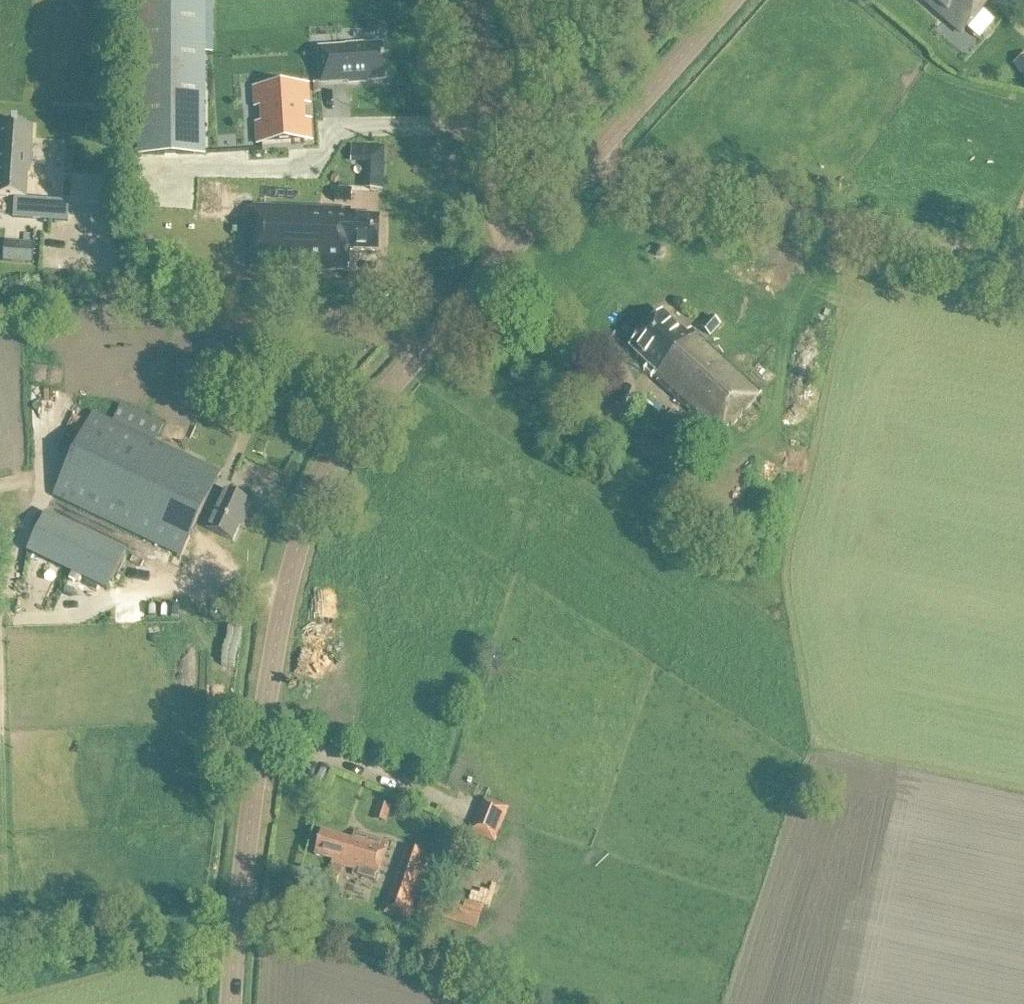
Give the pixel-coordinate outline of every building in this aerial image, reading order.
[(206,158),(206,0),(138,0),(137,158),(206,158)] [(992,0),(927,0),(924,3),(961,35),(992,0)] [(365,51),(365,48),(347,49),(347,53),(319,54),(321,84),(349,82),(349,85),(367,84),(367,81),(385,80),(383,50),(365,51)] [(1014,67),(1023,80),(1023,59),(1014,67)] [(258,148),(313,155),(316,136),(306,134),(308,118),(319,120),(321,100),(265,93),(258,148)] [(0,128),(0,200),(15,200),(13,221),(68,224),(69,205),(27,202),(28,177),(30,177),(33,130),(0,128)] [(390,190),(391,145),(357,145),(357,164),(373,164),(372,190),(390,190)] [(352,207),(352,191),(335,191),(333,207),(352,207)] [(378,254),(380,220),(351,218),(351,213),(253,209),(250,269),(349,273),(350,253),(378,254)] [(34,246),(5,244),(3,264),(33,266),(34,246)] [(731,429),(762,396),(706,344),(695,335),(692,332),(687,337),(663,314),(629,349),(657,376),(654,379),(658,383),(656,384),(717,441),(730,427),(731,429)] [(721,329),(711,319),(701,330),(711,340),(721,329)] [(214,490),(221,475),(93,415),(53,498),(182,559),(203,512),(214,518),(207,532),(233,544),(250,506),(225,494),(225,495),(214,490)] [(679,454),(694,438),(670,416),(655,432),(679,454)] [(46,516),(27,554),(21,585),(55,600),(68,574),(108,592),(126,554),(46,516)] [(509,808),(484,799),(470,834),(495,844),(503,822),(509,808)] [(374,820),(385,824),(390,808),(379,805),(374,820)] [(376,882),(388,845),(354,835),(351,843),(321,834),(314,858),(332,863),(331,864),(354,871),(353,874),(376,882)] [(431,856),(407,848),(385,917),(404,923),(405,922),(410,921),(431,856)] [(337,889),(339,879),(330,875),(326,886),(337,889)] [(466,910),(425,897),(420,914),(461,926),(466,910)] [(464,923),(484,929),(490,905),(471,900),(464,923)]
